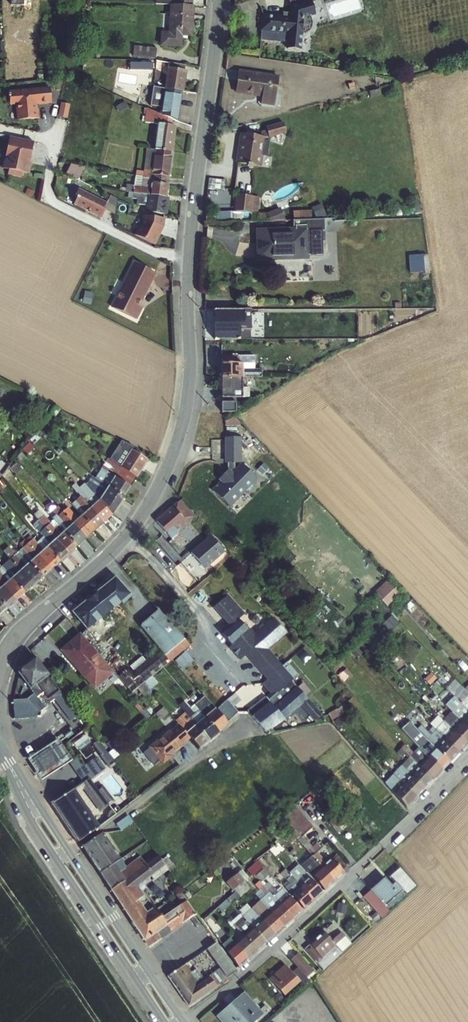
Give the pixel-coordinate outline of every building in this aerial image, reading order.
[(260,40),(286,43),(286,49),(300,50),(302,34),(309,31),(312,24),(310,17),(315,15),(312,3),(316,1),(315,0),(288,0),(290,5),(289,11),(263,11),(261,14),(259,31),(261,31),(260,40)] [(181,35),(191,36),(192,6),(173,5),(171,34),(161,34),(161,45),(180,46),(181,35)] [(157,51),(128,47),(127,56),(156,60),(157,51)] [(165,85),(162,85),(155,84),(154,87),(163,88),(182,91),(185,71),(184,70),(184,66),(164,63),(164,67),(167,68),(165,85)] [(279,76),(238,70),(234,93),(261,97),(260,104),(273,106),(279,76)] [(37,102),(51,101),(50,87),(9,91),(9,94),(8,94),(8,97),(10,97),(10,102),(16,102),(18,120),(39,118),(38,109),(35,109),(35,108),(36,107),(36,106),(35,105),(34,104),(36,101),(37,101),(37,102)] [(146,105),(146,108),(154,112),(169,118),(178,122),(182,91),(163,88),(163,95),(156,95),(155,105),(146,105)] [(64,102),(61,115),(68,117),(71,104),(64,102)] [(158,124),(155,149),(171,152),(174,126),(169,125),(169,118),(154,112),(146,108),(145,121),(158,124)] [(287,119),(265,126),(268,137),(290,130),(287,119)] [(267,140),(268,138),(240,133),(235,163),(261,167),(263,156),(267,156),(269,140),(267,140)] [(30,158),(33,141),(9,136),(5,157),(5,158),(4,163),(8,163),(8,164),(9,166),(8,174),(21,177),(22,172),(29,173),(31,162),(28,162),(29,158),(30,158)] [(156,179),(168,180),(171,152),(155,149),(147,148),(145,169),(137,168),(137,173),(144,174),(156,176),(156,179)] [(67,172),(81,176),(84,166),(70,162),(67,172)] [(128,191),(166,197),(168,180),(156,179),(156,176),(144,174),(142,184),(129,184),(128,191)] [(78,197),(74,204),(101,218),(106,210),(104,209),(107,203),(79,189),(75,196),(78,197)] [(166,197),(128,191),(128,196),(139,198),(138,202),(150,204),(149,213),(164,215),(166,197)] [(234,211),(257,214),(260,197),(235,194),(234,211)] [(281,208),(266,211),(268,220),(283,217),(281,208)] [(292,226),(254,227),(254,259),(308,258),(308,253),(320,253),(319,229),(326,229),(326,218),(313,218),(313,209),(292,209),(292,226)] [(137,236),(157,245),(162,235),(161,233),(162,229),(163,226),(164,226),(165,218),(144,215),(144,220),(137,236)] [(409,253),(410,271),(431,270),(430,252),(409,253)] [(133,262),(128,273),(132,275),(138,264),(133,262)] [(128,273),(111,307),(135,319),(141,307),(136,305),(139,300),(140,300),(154,272),(138,264),(132,275),(128,273)] [(252,338),(252,308),(208,308),(208,337),(252,338)] [(55,407),(50,414),(55,417),(60,410),(55,407)] [(237,415),(226,420),(230,429),(240,424),(237,415)] [(44,433),(49,426),(45,423),(39,430),(44,433)] [(241,463),(242,435),(225,435),(225,468),(218,474),(218,482),(212,487),(212,492),(227,508),(257,479),(241,463)] [(122,465),(124,466),(138,476),(148,460),(132,450),(134,447),(112,436),(110,439),(125,449),(130,452),(122,465)] [(25,454),(33,444),(30,441),(22,450),(25,454)] [(112,449),(108,455),(116,461),(121,455),(112,449)] [(130,452),(125,449),(121,455),(116,461),(122,465),(130,452)] [(13,473),(20,463),(17,459),(9,469),(13,473)] [(131,485),(117,476),(106,468),(98,462),(94,467),(99,471),(114,481),(111,485),(125,494),(131,485)] [(124,466),(117,476),(131,485),(138,476),(124,466)] [(114,481),(99,471),(96,475),(98,477),(111,485),(114,481)] [(99,501),(111,515),(125,494),(111,485),(98,477),(96,482),(90,488),(88,490),(99,501)] [(76,492),(72,488),(66,494),(70,498),(67,501),(71,506),(75,503),(81,498),(76,492)] [(111,515),(99,501),(95,505),(80,489),(76,492),(81,498),(103,523),(111,515)] [(154,521),(168,537),(194,513),(180,497),(154,521)] [(103,523),(81,498),(75,503),(85,514),(82,517),(94,531),(103,523)] [(71,506),(82,517),(85,514),(75,503),(71,506)] [(85,538),(63,513),(58,507),(53,512),(58,517),(69,530),(65,533),(76,546),(85,538)] [(68,508),(63,513),(85,538),(94,531),(82,517),(79,520),(68,508)] [(76,546),(65,533),(64,533),(61,536),(51,524),(44,516),(39,521),(68,554),(76,546)] [(64,533),(65,533),(69,530),(58,517),(54,521),(64,533)] [(68,554),(39,521),(34,525),(40,533),(51,545),(47,548),(59,562),(64,558),(68,554)] [(64,533),(54,521),(51,524),(61,536),(64,533)] [(204,570),(226,550),(209,532),(188,553),(204,570)] [(41,540),(47,548),(51,545),(40,533),(37,536),(41,540)] [(59,562),(47,548),(41,540),(37,543),(29,535),(24,540),(50,570),(59,562)] [(33,561),(29,565),(41,578),(50,570),(24,540),(19,545),(22,549),(33,561)] [(41,578),(29,565),(18,553),(14,556),(5,547),(1,552),(7,559),(32,585),(41,578)] [(33,561),(22,549),(20,551),(18,553),(29,565),(33,561)] [(13,575),(10,578),(24,593),(32,585),(7,559),(2,564),(13,575)] [(0,566),(0,568),(10,578),(13,575),(2,564),(0,566)] [(10,578),(0,568),(0,575),(6,582),(10,578)] [(111,574),(65,609),(81,629),(127,593),(111,574)] [(15,601),(24,593),(10,578),(6,582),(0,575),(0,585),(15,601)] [(374,591),(387,605),(401,592),(388,578),(374,591)] [(5,610),(15,601),(0,585),(0,604),(5,610)] [(227,624),(244,609),(228,592),(211,607),(227,624)] [(236,620),(223,637),(231,651),(240,658),(243,656),(268,676),(263,683),(274,692),(245,709),(254,725),(262,731),(302,708),(316,719),(323,715),(317,711),(329,695),(315,703),(308,698),(302,688),(290,679),(297,671),(286,662),(280,665),(269,645),(286,635),(275,616),(250,631),(236,620)] [(78,630),(58,649),(94,689),(115,670),(78,630)] [(187,650),(176,658),(183,668),(194,660),(187,650)] [(12,698),(13,718),(34,717),(56,700),(68,717),(67,704),(40,668),(39,655),(29,655),(13,668),(13,673),(24,688),(39,687),(25,697),(12,698)] [(467,685),(454,679),(447,687),(454,694),(445,704),(460,718),(467,710),(467,685)] [(196,749),(225,720),(195,689),(179,705),(185,710),(173,722),(145,750),(161,766),(187,740),(196,749)] [(231,720),(240,710),(227,698),(218,708),(231,720)] [(439,732),(448,725),(440,715),(431,722),(439,732)] [(466,721),(447,741),(440,734),(427,728),(421,723),(417,727),(409,720),(400,729),(431,759),(392,799),(408,807),(412,798),(423,786),(424,784),(433,775),(432,776),(467,739),(467,716),(466,721)] [(35,777),(68,760),(56,738),(23,755),(35,777)] [(109,746),(100,749),(105,766),(114,763),(109,746)] [(397,794),(429,760),(425,756),(419,763),(409,755),(384,782),(397,794)] [(89,775),(48,800),(71,837),(93,824),(74,793),(87,785),(100,807),(107,803),(89,775)] [(302,833),(312,824),(295,805),(285,814),(302,833)] [(310,853),(322,850),(320,842),(308,845),(310,853)] [(190,1004),(346,872),(332,855),(326,860),(317,849),(290,871),(301,884),(290,893),(290,894),(223,950),(213,939),(167,977),(190,1004)] [(239,910),(247,921),(277,898),(278,900),(286,894),(259,860),(249,867),(259,880),(253,885),(263,896),(251,906),(248,902),(239,910)] [(400,893),(415,887),(405,865),(391,871),(400,893)] [(225,880),(235,891),(219,905),(224,911),(251,886),(236,870),(225,880)] [(392,880),(387,884),(380,876),(366,888),(368,891),(363,895),(381,917),(389,910),(382,902),(399,888),(392,880)] [(304,948),(323,969),(352,942),(341,929),(332,937),(324,929),(304,948)] [(290,958),(306,976),(313,969),(298,951),(290,958)] [(281,996),(300,981),(285,962),(266,978),(281,996)] [(223,1021),(250,1021),(262,1015),(247,989),(215,1009),(223,1021)]
